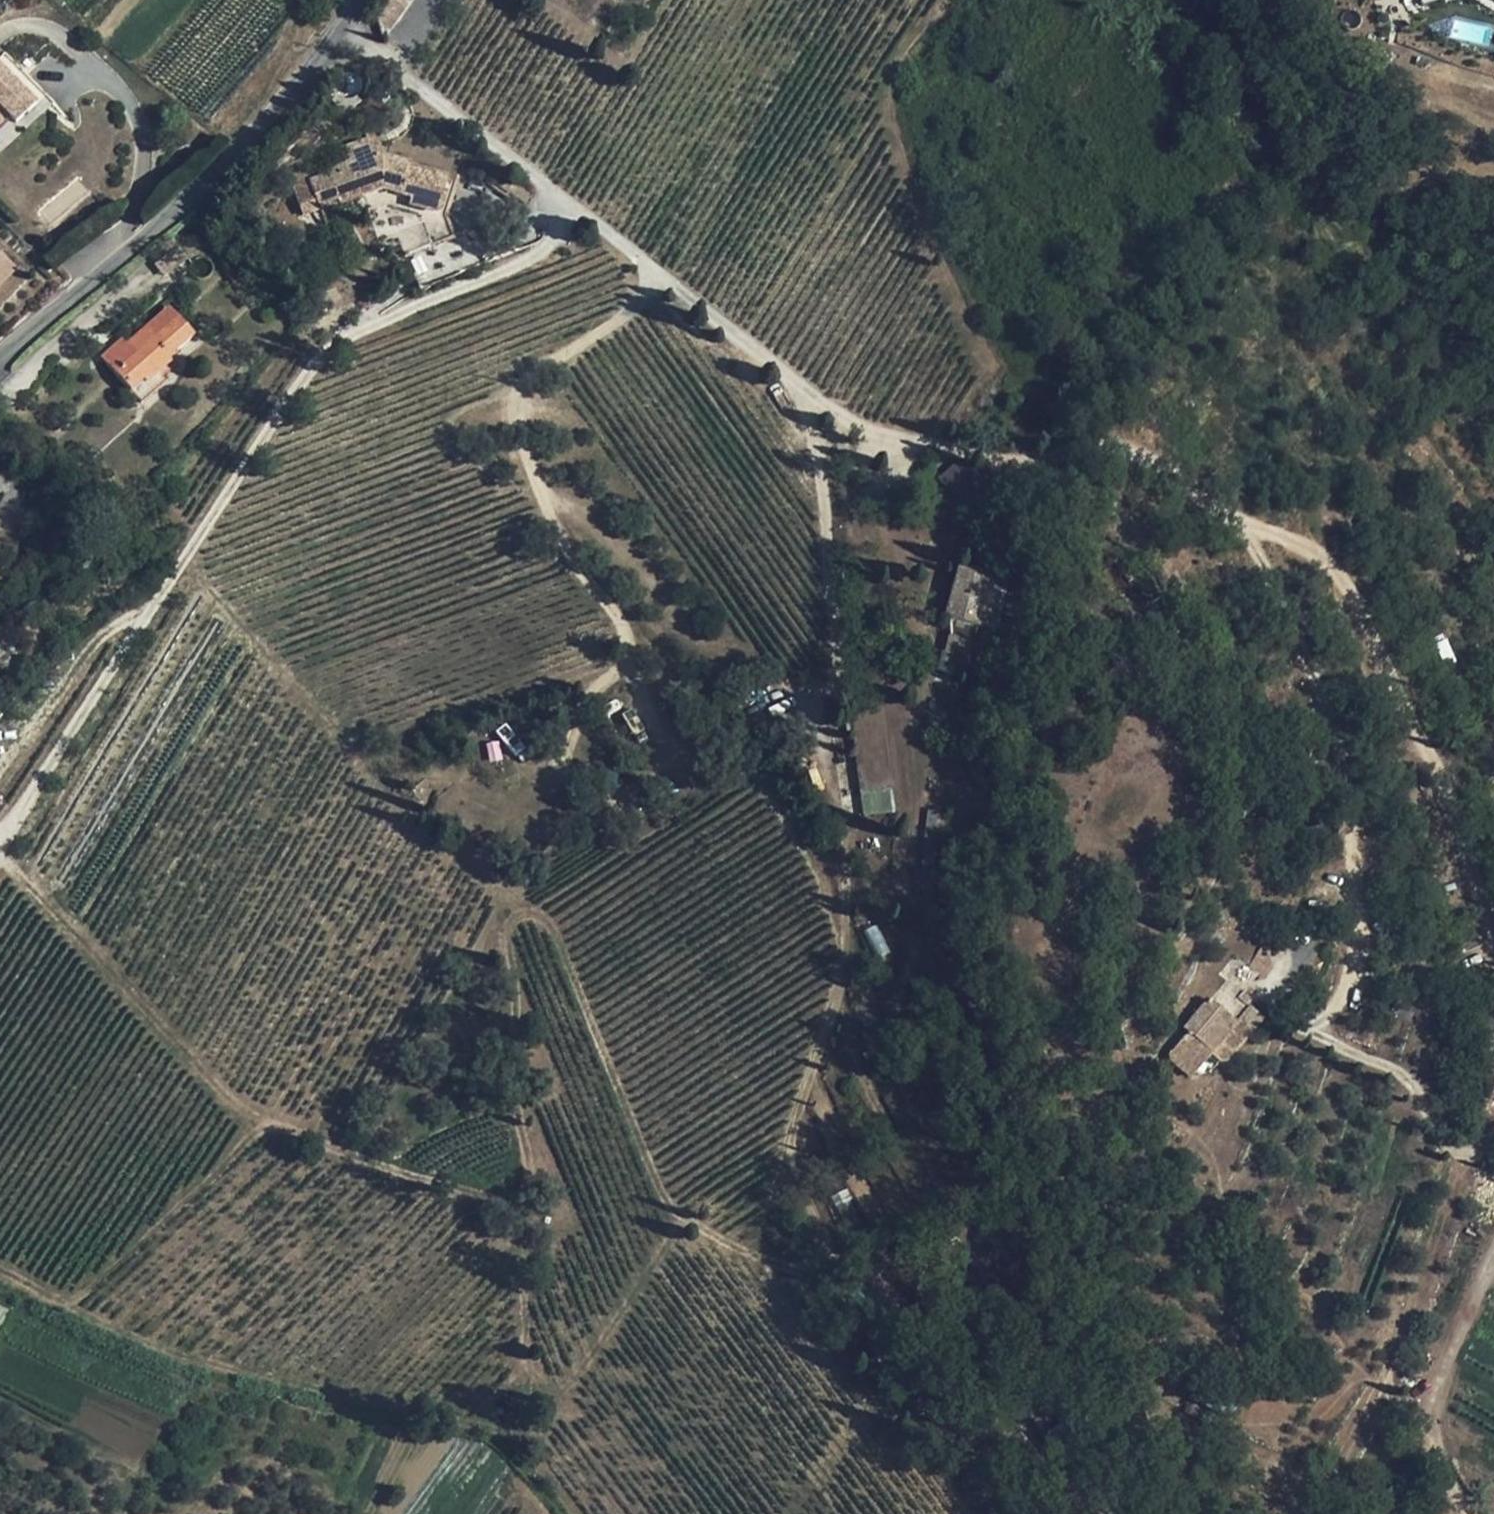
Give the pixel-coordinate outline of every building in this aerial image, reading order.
[(384,46),(420,0),(394,0),(378,20),(384,46)] [(6,50),(0,56),(0,125),(9,116),(16,124),(38,104),(47,95),(6,50)] [(368,161),(364,150),(347,156),(350,163),(322,173),(323,178),(310,183),(319,208),(340,201),(341,204),(384,188),(413,199),(410,206),(435,215),(439,214),(441,213),(447,193),(442,192),(446,177),(409,166),(410,163),(382,156),(368,161)] [(0,253),(0,286),(17,270),(8,261),(0,253)] [(193,337),(169,310),(130,344),(125,339),(104,358),(132,390),(144,380),(148,383),(159,372),(173,359),(170,356),(193,337)] [(167,381),(159,372),(148,383),(144,380),(132,390),(143,403),(167,381)] [(966,458),(961,458),(943,475),(964,498),(984,480),(966,458)] [(992,572),(960,564),(946,618),(954,619),(948,646),(972,650),(978,625),(981,625),(982,619),(986,606),(994,609),(999,589),(988,587),(991,576),(992,572)] [(1002,579),(991,576),(988,587),(999,589),(1002,579)] [(994,609),(986,606),(982,619),(992,622),(994,609)] [(894,786),(883,707),(850,712),(861,791),(894,786)] [(1174,1057),(1189,1073),(1210,1053),(1219,1063),(1265,1016),(1238,992),(1243,987),(1229,976),(1184,1022),(1190,1028),(1173,1046),(1174,1057)] [(1198,1083),(1219,1063),(1210,1053),(1189,1073),(1198,1083)]
